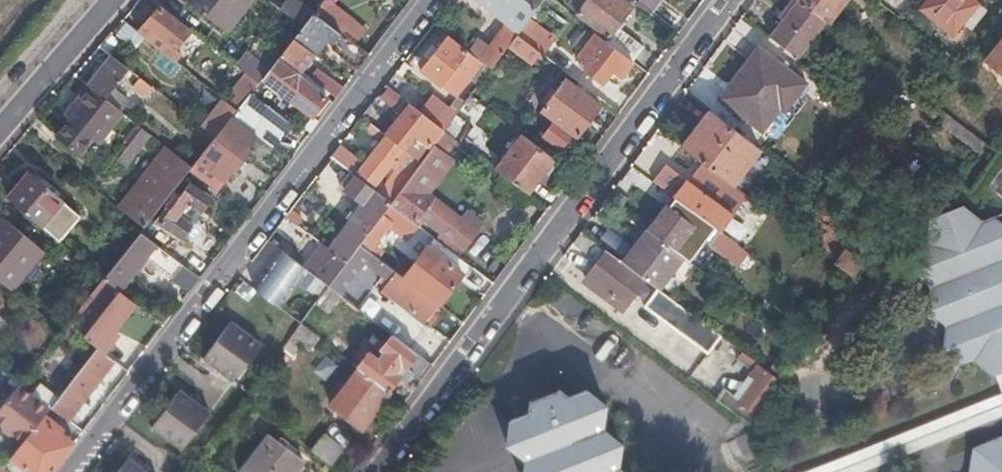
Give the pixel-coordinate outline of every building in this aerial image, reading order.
[(185,0),(226,32),(252,0),(185,0)] [(313,13),(296,0),(285,0),(279,8),(303,26),(313,13)] [(341,34),(356,46),(367,31),(327,0),(324,0),(313,13),(328,24),(341,34)] [(480,60),(490,67),(508,43),(517,32),(527,19),(534,9),(522,0),(477,0),(507,23),(480,60)] [(534,9),(541,0),(522,0),(534,9)] [(569,4),(577,10),(575,13),(606,36),(630,5),(624,0),(572,0),(569,4)] [(646,12),(655,0),(630,0),(646,12)] [(797,58),(826,20),(799,0),(792,0),(782,12),(786,15),(769,36),(797,58)] [(845,0),(799,0),(826,20),(828,22),(845,0)] [(895,16),(900,10),(888,0),(875,0),(895,16)] [(921,7),(951,33),(953,30),(958,34),(966,24),(969,26),(983,9),(972,0),(927,0),(921,7)] [(161,46),(172,54),(189,33),(158,9),(145,26),(159,37),(155,41),(161,46)] [(895,16),(899,19),(903,13),(900,10),(895,16)] [(294,37),(308,49),(328,24),(313,13),(303,26),(302,27),(294,37)] [(517,32),(539,50),(550,37),(527,19),(517,32)] [(121,20),(109,33),(132,51),(143,37),(121,20)] [(531,60),(539,50),(517,32),(508,43),(531,60)] [(331,47),(359,70),(369,56),(356,46),(341,34),(331,47)] [(856,44),(866,52),(873,44),(863,36),(856,44)] [(300,72),(315,54),(308,49),(294,37),(279,55),(289,62),(300,72)] [(446,37),(436,50),(430,59),(420,71),(438,85),(441,81),(450,88),(456,92),(479,61),(446,37)] [(984,59),(1001,74),(1001,38),(984,59)] [(619,77),(631,61),(605,41),(583,71),(599,82),(609,69),(619,77)] [(159,50),(169,58),(172,54),(161,46),(159,50)] [(430,59),(436,50),(431,46),(425,55),(430,59)] [(760,130),(763,132),(782,107),(786,111),(804,88),(800,84),(803,81),(758,47),(717,98),(758,130),(760,130)] [(247,51),(236,65),(247,74),(258,83),(261,79),(269,68),(247,51)] [(216,53),(202,65),(215,81),(229,68),(216,53)] [(297,78),(302,73),(300,72),(289,62),(279,55),(269,68),(261,79),(277,92),(290,102),(309,117),(323,99),(297,78)] [(85,85),(92,91),(103,99),(116,109),(126,96),(113,86),(127,69),(110,56),(85,85)] [(310,79),(336,100),(343,91),(317,71),(310,79)] [(553,120),(574,135),(598,103),(555,71),(552,75),(561,82),(540,109),(553,120)] [(236,110),(248,95),(258,83),(247,74),(224,101),(236,110)] [(140,96),(147,86),(135,76),(127,86),(140,96)] [(76,126),(64,140),(83,155),(119,112),(116,109),(103,99),(92,91),(70,120),(76,126)] [(287,107),(290,102),(277,92),(274,97),(287,107)] [(465,127),(483,103),(470,93),(455,114),(452,117),(465,127)] [(820,103),(828,110),(835,100),(827,94),(820,103)] [(256,135),(271,147),(288,125),(248,95),(236,110),(231,116),(256,135)] [(420,112),(443,130),(452,117),(455,114),(432,96),(420,112)] [(231,117),(231,116),(236,110),(224,101),(221,98),(215,104),(231,117)] [(418,163),(435,140),(443,130),(420,112),(410,103),(384,137),(418,163)] [(728,184),(757,146),(709,111),(680,147),(728,184)] [(202,128),(214,138),(226,123),(214,113),(202,128)] [(188,171),(208,187),(217,177),(221,179),(231,167),(234,169),(247,152),(244,149),(256,135),(231,116),(231,117),(226,123),(214,138),(190,167),(188,171)] [(562,149),(574,135),(553,120),(542,134),(562,149)] [(395,170),(377,195),(388,202),(418,163),(384,137),(367,124),(362,130),(379,143),(356,174),(372,186),(388,166),(395,170)] [(123,165),(148,134),(138,127),(113,156),(123,165)] [(505,177),(524,192),(552,157),(521,133),(494,168),(505,177)] [(437,241),(456,256),(463,248),(466,250),(484,234),(433,194),(459,159),(435,140),(418,163),(388,202),(417,225),(424,217),(444,232),(437,241)] [(337,145),(329,156),(346,170),(349,172),(358,161),(337,145)] [(145,225),(162,203),(188,171),(190,167),(163,146),(113,205),(142,228),(145,225)] [(660,168),(649,181),(718,229),(727,217),(712,205),(713,203),(683,181),(681,184),(660,168)] [(328,250),(343,261),(356,244),(377,217),(381,212),(388,202),(377,195),(349,172),(346,170),(334,185),(355,201),(347,210),(344,208),(339,213),(350,222),(328,250)] [(4,197),(54,241),(76,217),(26,173),(4,197)] [(516,203),(524,192),(505,177),(497,187),(516,203)] [(186,270),(199,279),(212,262),(182,239),(197,217),(209,199),(183,181),(180,185),(184,188),(179,195),(175,192),(165,206),(162,203),(145,225),(142,228),(139,232),(154,243),(167,254),(173,258),(186,270)] [(766,213),(744,196),(736,207),(753,220),(756,217),(760,221),(762,219),(766,213)] [(850,277),(861,261),(834,242),(846,228),(807,200),(796,214),(822,233),(811,247),(850,277)] [(993,213),(978,218),(960,201),(931,213),(929,238),(914,243),(912,269),(930,284),(926,306),(945,322),(942,345),(961,362),(974,355),(992,372),(995,371),(1001,368),(1001,221),(993,213)] [(388,202),(381,212),(410,234),(417,226),(417,225),(388,202)] [(665,206),(646,230),(678,253),(681,249),(677,246),(692,227),(665,206)] [(9,292),(42,252),(0,217),(0,284),(9,292)] [(377,217),(356,244),(366,251),(384,229),(381,226),(384,223),(377,217)] [(713,228),(705,239),(763,283),(771,272),(713,228)] [(603,247),(580,230),(570,243),(594,261),(603,247)] [(678,253),(646,230),(622,262),(642,277),(656,288),(680,255),(678,253)] [(177,281),(186,270),(173,258),(167,254),(154,243),(139,232),(102,278),(117,290),(144,255),(177,281)] [(878,238),(872,233),(868,239),(873,244),(878,238)] [(460,274),(468,265),(456,256),(437,241),(433,238),(425,247),(460,274)] [(264,241),(246,264),(266,277),(273,277),(288,259),(264,241)] [(300,267),(303,269),(325,286),(343,261),(328,250),(318,242),(300,267)] [(343,261),(325,286),(338,295),(364,261),(388,280),(382,288),(424,321),(437,305),(400,277),(366,251),(356,244),(343,261)] [(400,277),(437,305),(460,274),(425,247),(400,277)] [(622,262),(607,250),(586,279),(621,306),(642,277),(622,262)] [(266,277),(285,291),(303,269),(300,267),(288,259),(273,277),(266,277)] [(285,291),(274,305),(297,322),(312,303),(325,286),(303,269),(285,291)] [(89,300),(99,308),(111,294),(102,285),(89,300)] [(325,286),(312,303),(347,328),(360,312),(338,295),(325,286)] [(707,353),(720,335),(701,321),(656,288),(648,299),(642,307),(707,353)] [(110,331),(133,303),(117,290),(82,335),(97,347),(101,351),(115,335),(110,331)] [(67,322),(73,328),(92,305),(86,299),(67,322)] [(201,358),(230,381),(260,343),(230,320),(201,358)] [(298,358),(314,335),(298,324),(282,348),(298,358)] [(411,373),(421,380),(432,366),(391,335),(379,350),(380,351),(375,357),(367,350),(355,366),(356,368),(387,391),(398,377),(397,376),(404,368),(405,369),(405,368),(411,373)] [(67,418),(113,361),(101,351),(97,347),(63,390),(57,398),(51,406),(67,418)] [(737,401),(754,414),(778,379),(762,367),(743,353),(737,361),(754,374),(735,400),(737,401)] [(360,428),(388,392),(387,391),(356,368),(328,405),(360,428)] [(404,382),(411,373),(405,368),(405,369),(404,368),(397,376),(398,377),(404,382)] [(21,443),(41,418),(51,406),(57,398),(39,384),(30,395),(17,385),(14,389),(3,402),(0,406),(0,426),(21,443)] [(150,426),(179,448),(207,411),(178,388),(150,426)] [(721,390),(716,398),(748,422),(754,414),(737,401),(735,400),(721,390)] [(524,404),(524,419),(505,426),(501,446),(521,460),(518,471),(622,471),(614,467),(616,442),(598,427),(603,409),(586,394),(565,402),(554,393),(524,404)] [(1001,414),(1001,395),(805,471),(860,471),(1001,414)] [(75,441),(71,438),(69,440),(41,418),(21,443),(10,457),(30,471),(52,471),(75,441)] [(237,471),(289,471),(300,458),(267,431),(236,471),(237,471)] [(312,452),(333,468),(345,452),(324,436),(312,452)] [(974,451),(973,471),(1001,471),(1001,441),(974,451)] [(126,457),(114,471),(145,471),(126,457)]
